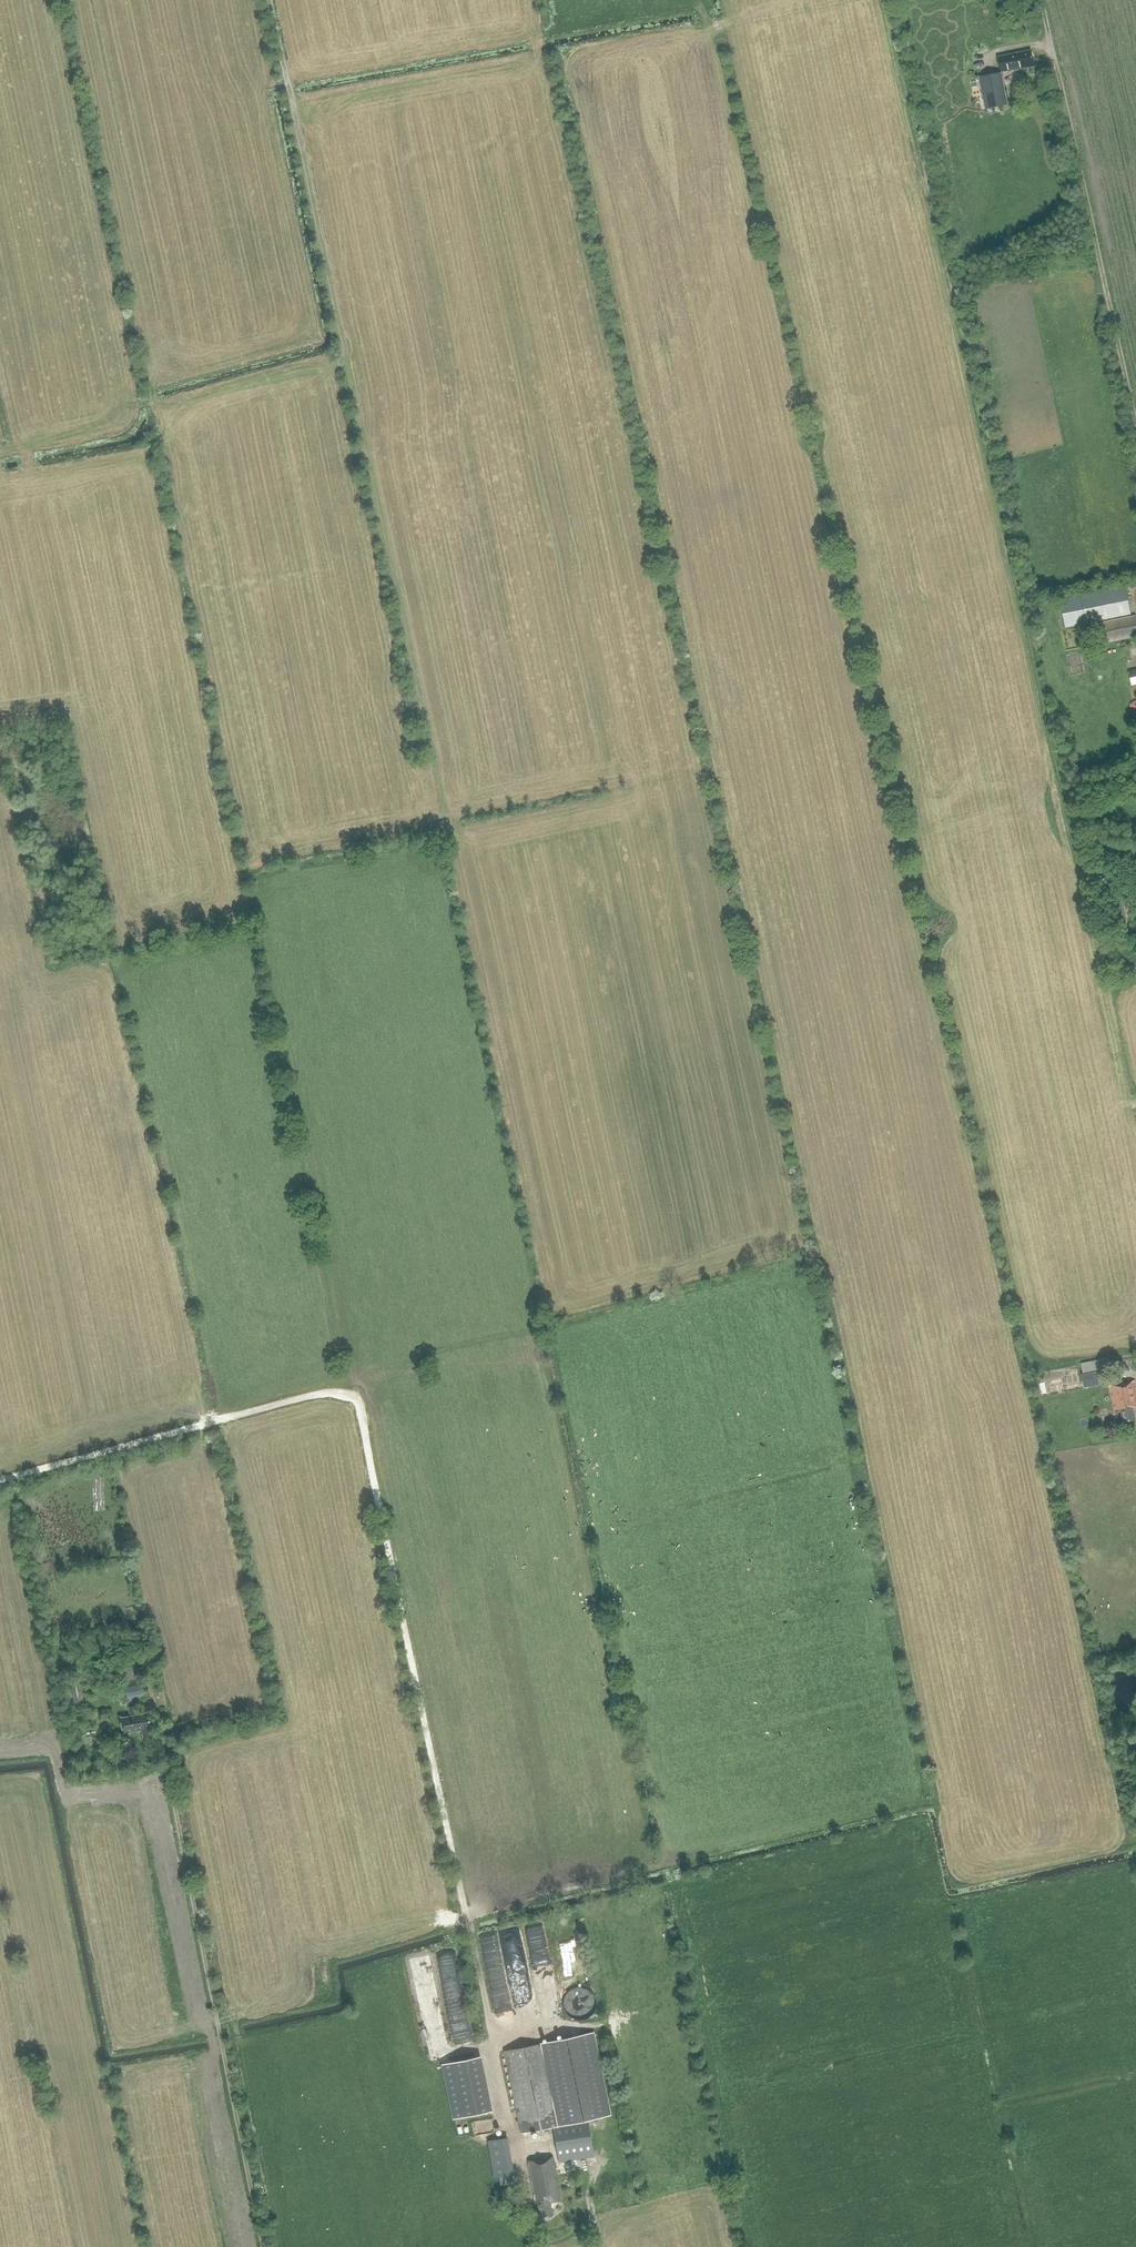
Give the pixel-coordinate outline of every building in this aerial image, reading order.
[(998,58),(1000,67),(1000,72),(1007,70),(1007,71),(1021,68),(1021,65),(1033,63),(1031,51),(1005,57),(998,58)] [(1008,105),(1001,72),(979,77),(986,110),(1008,105)] [(1060,601),(1066,627),(1131,614),(1125,587),(1060,601)] [(1097,623),(1101,644),(1104,643),(1105,644),(1109,643),(1108,642),(1135,636),(1135,618),(1135,615),(1097,623)] [(1107,1358),(1081,1363),(1083,1373),(1109,1368),(1107,1358)] [(1098,1371),(1081,1374),(1084,1388),(1101,1384),(1098,1371)] [(1135,1406),(1135,1391),(1134,1382),(1109,1387),(1114,1410),(1120,1409),(1123,1422),(1135,1419),(1133,1407),(1135,1406)] [(138,1664),(120,1668),(128,1701),(145,1697),(138,1664)] [(74,1704),(84,1701),(80,1681),(70,1683),(74,1704)] [(130,1716),(129,1716),(120,1718),(123,1733),(142,1730),(143,1737),(152,1736),(150,1728),(147,1713),(137,1715),(135,1706),(128,1707),(130,1716)] [(414,1957),(416,1986),(435,1985),(434,1956),(414,1957)] [(595,2008),(595,2005),(595,2002),(595,1999),(593,1996),(592,1993),(589,1991),(587,1989),(584,1988),(581,1987),(577,1987),(574,1988),(571,1989),(569,1991),(566,1993),(565,1996),(563,1999),(563,2002),(563,2005),(563,2008),(565,2011),(566,2014),(569,2016),(571,2018),(574,2019),(577,2020),(581,2020),(584,2019),(587,2018),(589,2016),(592,2014),(593,2011),(595,2008)] [(543,2042),(503,2051),(520,2133),(552,2127),(558,2163),(594,2157),(587,2119),(611,2115),(594,2032),(543,2042)] [(441,2061),(451,2116),(491,2110),(481,2054),(441,2061)] [(508,2135),(488,2138),(494,2177),(514,2173),(508,2135)] [(553,2157),(527,2161),(534,2202),(537,2202),(538,2209),(537,2210),(538,2214),(539,2215),(539,2218),(553,2215),(551,2203),(560,2202),(553,2157)] [(503,2205),(517,2204),(515,2188),(501,2190),(503,2205)]
